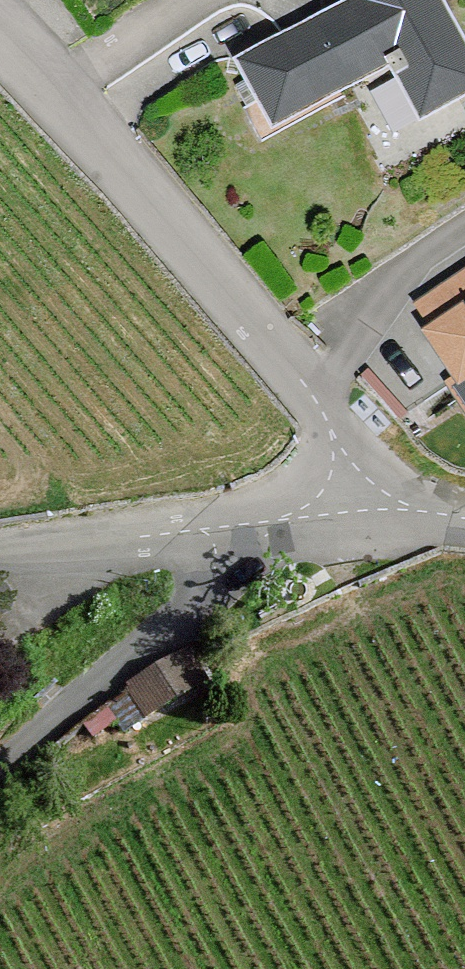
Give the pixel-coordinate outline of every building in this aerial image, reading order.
[(244,61),(280,126),(396,63),(428,120),(464,99),(464,31),(448,0),(355,0),(356,1),(244,61)] [(422,326),(459,387),(464,383),(464,300),(422,326)] [(186,652),(126,688),(147,723),(207,687),(186,652)]
